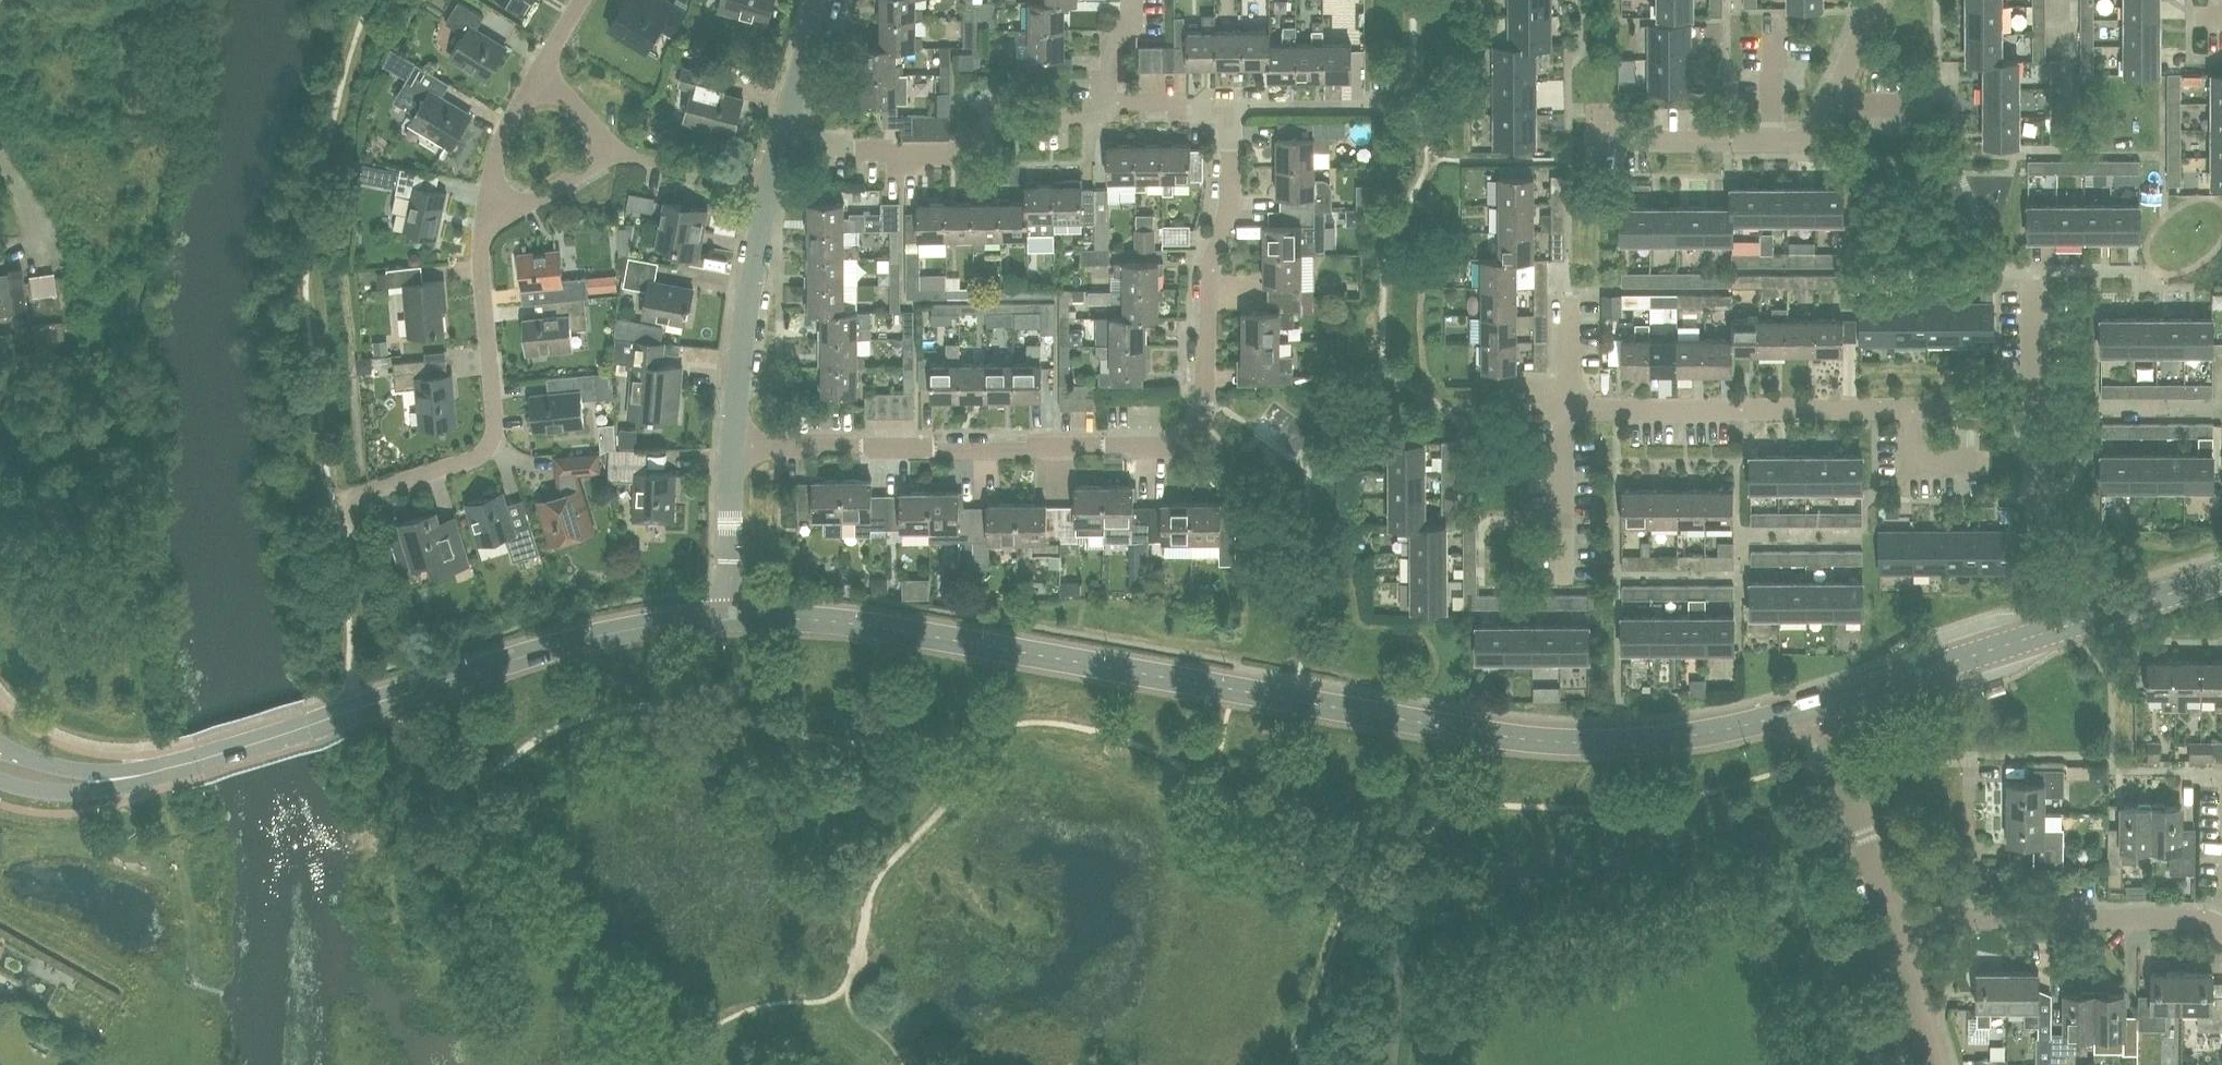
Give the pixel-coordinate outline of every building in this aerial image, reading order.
[(531,0),(507,0),(525,11),(531,0)] [(660,26),(672,33),(685,11),(666,0),(626,0),(610,27),(646,49),(660,26)] [(770,0),(726,0),(723,8),(764,20),(770,0)] [(916,0),(883,0),(883,20),(917,20),(922,21),(921,8),(916,7),(916,0)] [(983,2),(983,0),(963,0),(963,20),(973,20),(973,2),(983,2)] [(1065,29),(1065,2),(1065,1),(1044,1),(1044,0),(1030,1),(1030,29),(1065,29)] [(1550,16),(1550,0),(1510,0),(1510,16),(1550,16)] [(1659,17),(1692,17),(1692,0),(1659,0),(1659,17)] [(1710,16),(1723,17),(1723,0),(1710,0),(1710,16)] [(1744,8),(1757,8),(1757,0),(1744,0),(1744,8)] [(2094,19),(2094,0),(2081,0),(2081,19),(2094,19)] [(2159,18),(2159,0),(2125,0),(2125,18),(2159,18)] [(488,77),(506,48),(476,30),(484,17),(459,2),(447,22),(465,33),(452,55),(488,77)] [(974,30),(983,30),(983,2),(973,2),(973,20),(974,30)] [(1967,33),(2001,33),(2001,6),(1967,6),(1967,33)] [(2032,33),(2046,33),(2046,6),(2032,6),(2026,6),(2027,23),(2032,23),(2032,33)] [(1215,66),(1215,32),(1215,15),(1203,16),(1203,33),(1188,33),(1184,32),(1184,18),(1177,17),(1178,47),(1188,47),(1188,67),(1215,66)] [(1495,49),(1535,49),(1551,49),(1550,16),(1510,16),(1510,48),(1495,48),(1495,49)] [(2125,46),(2159,45),(2159,18),(2125,18),(2125,46)] [(2081,46),(2094,46),(2094,19),(2081,19),(2081,46)] [(917,36),(917,20),(883,20),(883,47),(883,48),(897,47),(897,48),(917,48),(917,47),(922,48),(923,37),(917,36)] [(973,47),(974,30),(973,20),(963,20),(963,47),(973,47)] [(1650,58),(1690,58),(1690,25),(1650,25),(1650,58)] [(1297,79),(1297,44),(1297,27),(1283,27),(1284,45),(1270,45),(1270,66),(1269,66),(1269,79),(1297,79)] [(1065,57),(1065,29),(1030,29),(1017,29),(1017,42),(1030,42),(1030,57),(1024,57),(1016,56),(1017,69),(1024,69),(1024,70),(1055,70),(1055,57),(1065,57)] [(983,47),(983,30),(974,30),(973,47),(973,53),(959,53),(959,69),(983,69),(983,47)] [(1324,79),(1324,45),(1324,31),(1313,31),(1313,44),(1297,44),(1297,79),(1324,79)] [(1215,66),(1243,66),(1243,32),(1215,32),(1215,66)] [(1270,45),(1270,32),(1243,32),(1243,66),(1269,66),(1270,66),(1270,45)] [(1984,61),(2018,60),(2001,60),(2001,33),(1967,33),(1967,61),(1984,61)] [(2046,33),(2032,33),(2032,61),(2046,61),(2046,33)] [(1324,45),(1324,79),(1352,79),(1352,44),(1324,45)] [(2159,45),(2125,46),(2125,74),(2159,73),(2159,45)] [(2094,46),(2081,46),(2081,74),(2094,74),(2094,46)] [(883,48),(883,47),(863,47),(863,74),(904,74),(904,64),(897,64),(897,48),(897,47),(883,48)] [(1188,71),(1188,67),(1188,47),(1178,47),(1176,48),(1176,71),(1188,71)] [(393,48),(383,64),(407,79),(416,64),(417,63),(393,48)] [(939,74),(950,74),(950,48),(939,48),(939,74)] [(1140,72),(1152,72),(1152,48),(1139,48),(1140,72)] [(1152,72),(1164,71),(1164,48),(1152,48),(1152,72)] [(1164,71),(1176,71),(1176,48),(1164,48),(1164,71)] [(1536,81),(1535,49),(1495,49),(1495,81),(1536,81)] [(1636,50),(1619,49),(1619,58),(1636,58),(1636,50)] [(1690,58),(1650,58),(1650,91),(1690,91),(1690,58)] [(1984,88),(2019,88),(2018,60),(1984,61),(1984,88)] [(2050,88),(2063,88),(2063,60),(2050,60),(2050,88)] [(439,97),(449,82),(417,63),(416,64),(407,79),(403,84),(426,98),(412,121),(452,146),(470,116),(439,97)] [(697,87),(688,121),(734,133),(744,98),(726,93),(730,78),(714,74),(685,67),(681,83),(697,87)] [(904,74),(863,74),(863,102),(909,101),(909,74),(904,74)] [(940,115),(950,115),(950,74),(939,74),(940,115)] [(2168,102),(2181,102),(2181,75),(2168,74),(2168,102)] [(2221,102),(2221,74),(2212,74),(2212,102),(2221,102)] [(1495,114),(1536,114),(1536,81),(1495,81),(1495,114)] [(1985,116),(2019,115),(2019,88),(1984,88),(1985,116)] [(2050,116),(2063,116),(2063,88),(2050,88),(2050,116)] [(2168,130),(2181,130),(2181,102),(2168,102),(2168,130)] [(2221,129),(2221,102),(2212,102),(2212,130),(2221,129)] [(1536,114),(1495,114),(1495,147),(1536,147),(1536,114)] [(903,139),(915,139),(915,115),(903,115),(903,139)] [(915,139),(926,139),(926,115),(915,115),(915,139)] [(926,139),(939,139),(939,115),(926,115),(926,139)] [(950,139),(950,115),(940,115),(939,115),(939,139),(950,139)] [(2019,115),(1985,116),(1985,144),(2019,144),(2019,115)] [(2063,116),(2050,116),(2050,144),(2064,144),(2063,116)] [(1278,167),(1315,167),(1315,151),(1331,151),(1331,138),(1347,138),(1347,123),(1311,123),(1312,138),(1278,138),(1278,167)] [(2221,157),(2221,129),(2212,130),(2212,157),(2221,157)] [(2168,157),(2181,157),(2181,130),(2168,130),(2168,157)] [(1136,190),(1136,145),(1109,145),(1109,188),(1109,201),(1121,201),(1121,190),(1136,190)] [(1163,179),(1163,145),(1136,145),(1136,190),(1148,190),(1148,179),(1163,179)] [(1163,145),(1163,179),(1164,179),(1164,194),(1174,194),(1174,179),(1204,179),(1204,149),(1191,149),(1191,145),(1163,145)] [(2181,157),(2168,157),(2168,185),(2181,185),(2181,157)] [(2212,157),(2212,185),(2221,185),(2221,157),(2212,157)] [(2056,173),(2084,174),(2084,160),(2056,161),(2056,173)] [(2084,174),(2111,174),(2112,160),(2084,160),(2084,174)] [(2112,160),(2111,174),(2140,174),(2140,160),(2112,160)] [(2028,173),(2056,173),(2056,161),(2028,161),(2028,173)] [(372,177),(374,165),(365,163),(363,175),(372,177)] [(1281,211),(1326,211),(1326,210),(1333,210),(1333,189),(1331,184),(1329,181),(1325,180),(1315,179),(1315,167),(1278,167),(1278,196),(1281,196),(1281,211)] [(396,194),(412,197),(405,231),(438,238),(447,194),(432,191),(436,176),(402,168),(396,194)] [(1500,204),(1533,204),(1533,176),(1500,176),(1500,204)] [(1551,204),(1564,204),(1564,176),(1551,176),(1551,204)] [(1096,223),(1096,189),(1082,189),(1082,180),(1064,180),(1064,184),(1054,184),(1055,219),(1056,219),(1082,219),(1082,223),(1095,223),(1096,223)] [(2186,198),(2206,197),(2206,180),(2186,181),(2186,198)] [(1055,233),(1056,219),(1055,219),(1054,184),(1027,185),(1027,202),(1028,202),(1028,219),(1029,219),(1029,233),(1055,233)] [(1733,222),(1759,222),(1759,188),(1731,188),(1732,207),(1732,241),(1733,241),(1733,222)] [(1759,222),(1787,221),(1787,188),(1759,188),(1759,222)] [(1787,221),(1814,221),(1814,188),(1787,188),(1787,221)] [(1814,188),(1814,221),(1843,221),(1842,188),(1814,188)] [(1095,249),(1110,249),(1110,221),(1109,221),(1108,189),(1096,189),(1096,223),(1095,223),(1095,249)] [(699,256),(708,209),(665,201),(657,242),(675,246),(674,251),(699,256)] [(811,230),(845,230),(857,230),(857,217),(845,217),(845,202),(811,203),(811,230)] [(947,237),(974,237),(974,202),(947,203),(947,237)] [(986,237),(1001,237),(1001,202),(974,202),(974,237),(974,249),(986,249),(986,237)] [(1029,236),(1029,233),(1029,219),(1028,219),(1028,202),(1027,202),(1001,202),(1001,237),(1029,236)] [(882,212),(882,230),(891,230),(901,230),(901,203),(882,203),(882,212)] [(920,237),(947,237),(947,203),(920,203),(920,237)] [(1500,232),(1534,232),(1533,204),(1500,204),(1500,232)] [(2056,239),(2084,239),(2084,204),(2056,205),(2056,239)] [(2084,239),(2111,239),(2111,204),(2084,204),(2084,239)] [(2111,204),(2111,239),(2139,238),(2139,204),(2111,204)] [(2028,239),(2056,239),(2056,205),(2028,205),(2028,239)] [(1621,242),(1649,241),(1649,207),(1621,207),(1621,242)] [(1649,241),(1677,241),(1677,207),(1649,207),(1649,241)] [(1677,241),(1704,241),(1704,207),(1677,207),(1677,241)] [(1704,241),(1732,241),(1732,207),(1704,207),(1704,241)] [(1303,254),(1303,255),(1326,254),(1326,211),(1281,211),(1281,226),(1265,226),(1265,254),(1303,254)] [(1163,244),(1191,244),(1190,226),(1163,225),(1163,234),(1163,244)] [(1136,251),(1156,250),(1156,229),(1136,229),(1136,251)] [(845,245),(845,230),(811,230),(811,257),(845,257),(860,257),(860,245),(845,245)] [(891,230),(891,247),(901,247),(901,230),(891,230)] [(1534,260),(1534,232),(1500,232),(1500,258),(1500,259),(1516,259),(1516,260),(1534,260)] [(1765,251),(1765,237),(1735,238),(1735,252),(1765,251)] [(1815,266),(1815,253),(1814,242),(1790,243),(1790,253),(1791,267),(1815,266)] [(1110,249),(1095,249),(1081,249),(1081,264),(1110,264),(1110,249)] [(551,301),(589,297),(589,294),(619,291),(617,275),(587,278),(587,277),(563,279),(560,251),(519,255),(522,288),(550,286),(551,301)] [(907,251),(907,298),(948,298),(948,288),(921,288),(920,275),(920,256),(920,251),(907,251)] [(1761,267),(1761,253),(1731,253),(1731,267),(1761,267)] [(1791,267),(1790,253),(1761,253),(1761,267),(1791,267)] [(1843,266),(1843,253),(1815,253),(1815,266),(1843,266)] [(1303,298),(1303,255),(1303,254),(1265,254),(1265,284),(1268,284),(1268,298),(1303,298)] [(689,310),(693,287),(655,280),(658,262),(628,257),(623,285),(648,290),(643,315),(684,323),(686,310),(689,310)] [(845,257),(811,257),(810,284),(845,284),(845,257)] [(891,257),(891,274),(901,274),(901,257),(891,257)] [(1517,287),(1516,260),(1516,259),(1500,259),(1500,258),(1483,258),(1483,287),(1517,287)] [(1125,290),(1160,291),(1159,262),(1125,263),(1125,290)] [(420,283),(418,266),(388,269),(390,287),(406,286),(411,336),(443,333),(440,299),(444,298),(442,281),(420,283)] [(59,272),(33,273),(34,297),(36,297),(37,315),(60,315),(59,272)] [(1732,286),(1732,272),(1705,273),(1705,286),(1732,286)] [(1760,288),(1759,274),(1733,274),(1733,272),(1732,272),(1732,286),(1733,286),(1733,288),(1760,288)] [(23,273),(1,276),(7,319),(29,316),(23,273)] [(924,287),(950,286),(950,273),(924,274),(924,287)] [(1651,286),(1651,273),(1621,273),(1621,281),(1622,286),(1651,286)] [(1678,286),(1678,273),(1651,273),(1651,286),(1678,286)] [(1678,286),(1705,286),(1705,273),(1678,273),(1678,286)] [(1788,288),(1787,274),(1759,274),(1760,288),(1788,288)] [(1815,288),(1815,274),(1787,274),(1788,288),(1815,288)] [(1815,274),(1815,288),(1843,288),(1843,274),(1815,274)] [(1981,298),(1993,298),(1993,274),(1981,275),(1981,298)] [(823,311),(845,311),(845,284),(810,284),(810,312),(823,312),(823,311)] [(891,284),(891,301),(901,301),(901,284),(891,284)] [(1517,287),(1483,287),(1483,315),(1517,314),(1517,287)] [(862,288),(861,309),(877,310),(879,289),(862,288)] [(958,288),(958,298),(975,298),(975,288),(962,288),(958,288)] [(985,288),(985,298),(1002,298),(1002,288),(988,288),(985,288)] [(1011,288),(1011,298),(1029,297),(1029,288),(1011,288)] [(1037,288),(1037,297),(1055,297),(1055,291),(1055,288),(1037,288)] [(1160,318),(1160,291),(1125,290),(1111,291),(1111,301),(1125,302),(1125,317),(1126,318),(1146,317),(1146,318),(1160,318)] [(1650,307),(1651,307),(1651,294),(1602,295),(1602,316),(1623,315),(1623,307),(1650,307)] [(1677,307),(1678,307),(1677,294),(1651,294),(1651,307),(1677,307)] [(1678,307),(1705,307),(1705,294),(1677,294),(1678,307)] [(1733,308),(1733,294),(1705,294),(1705,307),(1733,308)] [(589,297),(551,301),(553,317),(525,320),(528,353),(571,349),(569,330),(587,329),(585,304),(590,304),(589,297)] [(1243,342),(1281,342),(1281,328),(1295,328),(1295,313),(1303,313),(1303,298),(1268,298),(1269,312),(1243,312),(1243,342)] [(1060,299),(1060,318),(1070,318),(1070,299),(1060,299)] [(988,303),(988,313),(1005,313),(1005,302),(988,303)] [(1015,302),(1015,313),(1041,313),(1041,327),(1041,334),(1055,334),(1055,302),(1015,302)] [(933,303),(933,313),(950,313),(950,303),(933,303)] [(960,303),(961,313),(978,313),(978,303),(960,303)] [(1861,344),(1894,343),(1894,303),(1861,304),(1861,344)] [(1894,343),(1927,343),(1927,303),(1894,303),(1894,343)] [(1927,343),(1960,343),(1959,303),(1927,303),(1927,343)] [(1959,303),(1960,343),(1993,343),(1993,303),(1959,303)] [(1788,320),(1788,307),(1773,307),(1773,320),(1760,320),(1760,353),(1788,353),(1788,320)] [(823,338),(871,338),(871,326),(858,326),(858,310),(845,310),(845,311),(823,311),(823,312),(823,338)] [(861,311),(861,325),(877,325),(876,311),(861,311)] [(904,311),(904,329),(913,328),(913,311),(904,311)] [(1483,342),(1517,342),(1517,314),(1483,315),(1483,342)] [(620,317),(618,339),(628,340),(631,340),(632,320),(620,317)] [(1147,345),(1146,318),(1146,317),(1126,318),(1125,317),(1112,317),(1112,344),(1147,345)] [(1843,352),(1843,319),(1815,320),(1815,353),(1843,352)] [(2101,352),(2130,352),(2130,319),(2101,319),(2101,352)] [(2130,352),(2157,352),(2157,319),(2130,319),(2130,352)] [(2157,352),(2185,352),(2184,319),(2157,319),(2157,352)] [(2184,319),(2185,352),(2213,352),(2213,319),(2184,319)] [(35,345),(65,341),(62,322),(62,320),(33,324),(35,345)] [(1733,353),(1760,353),(1760,320),(1732,320),(1732,338),(1733,338),(1733,353)] [(1788,353),(1815,353),(1815,320),(1788,320),(1788,353)] [(1074,342),(1100,341),(1099,323),(1074,324),(1074,342)] [(1651,373),(1651,339),(1649,339),(1649,324),(1636,324),(1636,339),(1622,339),(1622,373),(1651,373)] [(1061,327),(1061,344),(1070,344),(1070,327),(1061,327)] [(19,368),(12,332),(0,334),(0,371),(19,368)] [(858,365),(866,365),(866,355),(858,354),(858,339),(871,339),(871,338),(823,338),(823,342),(819,342),(819,366),(823,366),(858,365)] [(904,346),(904,355),(913,355),(913,338),(904,338),(904,346)] [(1678,373),(1706,372),(1706,338),(1678,339),(1678,373)] [(1734,372),(1733,353),(1733,338),(1732,338),(1706,338),(1706,372),(1734,372)] [(631,377),(627,415),(677,420),(679,399),(673,398),(676,366),(663,364),(665,343),(631,340),(628,340),(618,339),(616,360),(631,362),(629,377),(631,377)] [(1651,373),(1678,373),(1678,339),(1651,339),(1651,373)] [(1281,342),(1243,342),(1243,370),(1259,370),(1259,385),(1293,385),(1293,356),(1281,356),(1281,342)] [(1517,342),(1483,342),(1483,370),(1517,370),(1517,342)] [(960,398),(960,363),(960,343),(946,343),(945,363),(932,364),(932,357),(920,357),(920,388),(933,388),(933,399),(960,398)] [(1015,363),(1015,398),(1042,398),(1042,363),(1040,363),(1041,344),(1027,344),(1027,363),(1015,363)] [(1147,345),(1112,344),(1097,344),(1097,356),(1112,356),(1112,372),(1144,372),(1147,372),(1147,371),(1149,371),(1151,369),(1151,357),(1149,355),(1147,355),(1147,345)] [(1060,385),(1070,385),(1070,354),(1060,354),(1060,385)] [(428,377),(426,359),(394,362),(396,390),(417,388),(421,427),(457,423),(452,374),(428,377)] [(2191,379),(2191,360),(2165,359),(2165,379),(2191,379)] [(960,398),(988,398),(988,363),(960,363),(960,398)] [(988,398),(1015,398),(1015,363),(988,363),(988,398)] [(859,393),(858,365),(823,366),(824,393),(859,393)] [(904,365),(904,382),(914,382),(914,365),(904,365)] [(613,397),(611,371),(564,376),(565,391),(532,395),(535,430),(583,425),(581,400),(613,397)] [(2129,397),(2129,384),(2101,384),(2101,397),(2129,397)] [(2157,397),(2157,384),(2129,384),(2129,397),(2157,397)] [(2185,397),(2185,384),(2157,384),(2157,397),(2185,397)] [(2185,384),(2185,397),(2213,397),(2213,384),(2185,384)] [(1073,409),(1072,385),(1070,385),(1060,385),(1060,409),(1073,409)] [(1084,409),(1084,385),(1072,385),(1073,409),(1084,409)] [(1084,385),(1084,409),(1097,409),(1097,385),(1084,385)] [(878,417),(890,417),(890,392),(878,393),(878,417)] [(890,417),(902,417),(902,392),(890,392),(890,417)] [(902,392),(902,417),(914,417),(914,392),(902,392)] [(865,417),(878,417),(878,393),(865,393),(865,417)] [(2102,437),(2130,437),(2130,424),(2102,424),(2102,437)] [(2130,437),(2157,437),(2157,424),(2130,424),(2130,437)] [(2157,437),(2185,437),(2185,424),(2157,424),(2157,437)] [(2185,454),(2185,488),(2213,488),(2213,424),(2185,424),(2185,437),(2198,437),(2198,454),(2185,454)] [(1391,470),(1425,470),(1424,442),(1391,442),(1391,470)] [(1442,470),(1455,470),(1455,442),(1442,442),(1442,470)] [(673,517),(674,497),(671,497),(672,472),(646,471),(646,449),(609,447),(609,479),(638,482),(637,516),(673,517)] [(552,544),(593,531),(575,473),(599,471),(598,454),(556,458),(559,495),(538,501),(552,544)] [(2102,488),(2130,488),(2130,454),(2102,455),(2102,488)] [(2130,488),(2157,488),(2157,454),(2130,454),(2130,488)] [(2157,488),(2185,488),(2185,454),(2157,454),(2157,488)] [(1834,456),(1834,489),(1862,489),(1862,455),(1834,456)] [(1751,490),(1779,489),(1779,456),(1751,456),(1751,490)] [(1779,489),(1806,489),(1806,456),(1779,456),(1779,489)] [(1806,489),(1834,489),(1834,456),(1806,456),(1806,489)] [(1425,498),(1425,470),(1391,470),(1391,498),(1425,498)] [(1456,498),(1455,470),(1442,470),(1443,498),(1456,498)] [(843,516),(843,480),(814,480),(814,482),(798,482),(798,517),(825,516),(825,535),(843,534),(843,516)] [(887,528),(887,495),(872,495),(872,480),(843,480),(843,516),(855,516),(856,536),(872,535),(871,528),(887,528)] [(1062,507),(1062,540),(1073,540),(1087,539),(1087,547),(1106,547),(1106,540),(1106,523),(1105,523),(1105,486),(1076,486),(1076,507),(1062,507)] [(1105,486),(1105,523),(1106,523),(1106,540),(1149,540),(1149,506),(1134,506),(1134,486),(1105,486)] [(499,488),(483,493),(485,497),(468,502),(480,544),(505,536),(513,561),(540,553),(530,521),(511,526),(501,492),(500,493),(499,488)] [(1622,524),(1651,524),(1651,490),(1622,490),(1622,524)] [(1651,524),(1678,524),(1678,490),(1651,490),(1651,524)] [(1678,524),(1705,524),(1705,490),(1678,490),(1678,524)] [(1705,490),(1705,524),(1734,524),(1734,490),(1705,490)] [(930,541),(931,541),(931,491),(902,491),(902,495),(887,495),(887,528),(888,540),(894,540),(894,528),(930,528),(930,541)] [(974,540),(974,507),(959,507),(959,491),(931,491),(931,541),(958,540),(974,540)] [(1425,524),(1425,498),(1391,498),(1391,526),(1399,526),(1412,526),(1412,525),(1425,524)] [(1443,498),(1443,524),(1443,525),(1446,525),(1456,525),(1456,498),(1443,498)] [(1149,506),(1149,540),(1192,540),(1192,502),(1164,502),(1164,506),(1149,506)] [(1192,540),(1192,556),(1220,556),(1220,564),(1236,564),(1236,529),(1222,529),(1222,502),(1192,502),(1192,540)] [(1018,504),(1018,540),(1032,540),(1033,540),(1033,554),(1050,554),(1062,553),(1062,540),(1062,507),(1046,507),(1046,503),(1018,504)] [(974,540),(1018,540),(1018,504),(989,504),(989,507),(974,507),(974,540)] [(1751,525),(1779,525),(1779,512),(1751,512),(1751,525)] [(1779,525),(1807,525),(1807,512),(1779,512),(1779,525)] [(1807,525),(1834,525),(1834,512),(1807,512),(1807,525)] [(1834,525),(1862,525),(1862,512),(1834,512),(1834,525)] [(441,531),(435,513),(401,523),(405,538),(392,542),(399,567),(413,563),(414,565),(428,560),(433,574),(467,563),(456,527),(441,531)] [(1412,552),(1446,552),(1446,525),(1443,525),(1443,524),(1425,524),(1412,525),(1412,526),(1412,540),(1412,552)] [(1464,552),(1477,552),(1476,525),(1463,525),(1464,552)] [(1913,571),(1946,571),(1946,531),(1913,532),(1913,571)] [(1946,571),(1979,571),(1978,531),(1946,531),(1946,571)] [(1978,531),(1979,571),(2012,571),(2012,531),(1978,531)] [(1880,571),(1913,571),(1913,532),(1879,532),(1880,571)] [(1651,569),(1651,555),(1651,543),(1642,543),(1642,555),(1622,555),(1622,569),(1651,569)] [(1446,580),(1446,552),(1412,552),(1413,580),(1446,580)] [(1464,580),(1477,580),(1477,552),(1464,552),(1464,580)] [(1752,565),(1779,565),(1779,552),(1751,552),(1752,565)] [(1779,565),(1807,565),(1807,552),(1779,552),(1779,565)] [(1807,565),(1835,565),(1835,552),(1807,552),(1807,565)] [(1835,552),(1835,565),(1863,565),(1862,552),(1835,552)] [(1678,569),(1678,555),(1651,555),(1651,569),(1678,569)] [(1706,569),(1705,555),(1678,555),(1678,569),(1706,569)] [(1705,555),(1706,569),(1733,569),(1733,555),(1705,555)] [(1446,580),(1413,580),(1413,608),(1447,608),(1446,580)] [(1477,608),(1477,595),(1477,580),(1464,580),(1464,597),(1453,597),(1454,608),(1464,608),(1477,608)] [(1751,616),(1779,616),(1779,582),(1751,582),(1751,616)] [(1779,616),(1807,616),(1807,582),(1779,582),(1779,616)] [(1807,616),(1834,616),(1834,582),(1807,582),(1807,616)] [(1834,582),(1834,616),(1862,615),(1862,582),(1834,582)] [(1037,585),(1035,597),(1052,600),(1054,587),(1037,585)] [(1623,599),(1651,599),(1651,586),(1622,586),(1623,599)] [(1651,599),(1678,599),(1678,586),(1651,586),(1651,599)] [(1705,599),(1706,599),(1706,586),(1678,586),(1678,599),(1689,599),(1689,616),(1678,616),(1678,650),(1706,650),(1706,616),(1705,616),(1705,599)] [(1706,586),(1706,599),(1734,599),(1734,586),(1706,586)] [(1506,608),(1506,595),(1477,595),(1477,608),(1506,608)] [(1532,608),(1532,595),(1506,595),(1506,608),(1532,608)] [(1563,608),(1562,595),(1532,595),(1532,608),(1563,608)] [(1562,595),(1563,608),(1588,608),(1588,596),(1562,595)] [(1588,596),(1588,608),(1604,608),(1604,605),(1604,596),(1588,596)] [(1651,650),(1651,616),(1623,616),(1623,650),(1651,650)] [(1678,650),(1678,616),(1651,616),(1651,650),(1678,650)] [(1706,616),(1706,650),(1734,651),(1734,616),(1706,616)] [(1560,626),(1560,659),(1588,659),(1588,625),(1560,626)] [(1477,659),(1505,659),(1505,626),(1477,626),(1477,659)] [(1505,659),(1532,659),(1532,626),(1505,626),(1505,659)] [(1532,659),(1560,659),(1560,626),(1532,626),(1532,659)] [(2175,709),(2175,661),(2148,661),(2148,695),(2164,695),(2163,709),(2175,709)] [(2201,696),(2201,661),(2175,661),(2175,709),(2187,709),(2187,695),(2201,696)] [(2201,661),(2201,696),(2216,696),(2216,709),(2221,709),(2221,662),(2201,661)] [(2160,761),(2160,742),(2148,742),(2147,761),(2160,761)] [(2221,762),(2221,742),(2213,742),(2213,743),(2201,743),(2201,761),(2213,761),(2213,756),(2215,757),(2215,762),(2221,762)] [(2201,761),(2201,743),(2190,743),(2189,761),(2201,761)] [(2008,812),(2044,812),(2044,797),(2063,797),(2064,769),(2034,769),(2034,782),(2008,781),(2008,812)] [(2123,807),(2123,834),(2108,834),(2108,865),(2123,865),(2123,862),(2136,862),(2136,848),(2151,848),(2152,807),(2123,807)] [(2152,807),(2151,848),(2170,848),(2170,871),(2180,871),(2180,874),(2195,874),(2195,844),(2181,844),(2181,807),(2152,807)] [(2044,828),(2044,812),(2008,812),(2008,842),(2033,842),(2034,856),(2063,856),(2064,828),(2044,828)] [(2063,869),(2063,856),(2034,856),(2034,869),(2063,869)] [(2007,1009),(2007,972),(1978,972),(1977,1026),(1991,1026),(1991,1009),(2007,1009)] [(2007,972),(2007,1009),(2025,1009),(2025,1026),(2038,1027),(2038,972),(2007,972)] [(2182,1010),(2182,973),(2152,973),(2152,1001),(2138,1001),(2138,1016),(2138,1029),(2165,1029),(2165,1010),(2182,1010)] [(2182,1010),(2198,1010),(2198,1030),(2221,1030),(2221,996),(2213,995),(2213,974),(2182,973),(2182,1010)] [(2095,1035),(2095,994),(2066,994),(2066,1033),(2051,1033),(2051,1038),(2051,1064),(2067,1064),(2067,1053),(2077,1054),(2077,1035),(2095,1035)] [(2095,1035),(2124,1036),(2124,1055),(2138,1054),(2138,1029),(2138,1016),(2124,1016),(2125,995),(2095,994),(2095,1035)] [(2051,1064),(2051,1038),(2036,1038),(2036,1064),(2051,1064)]
